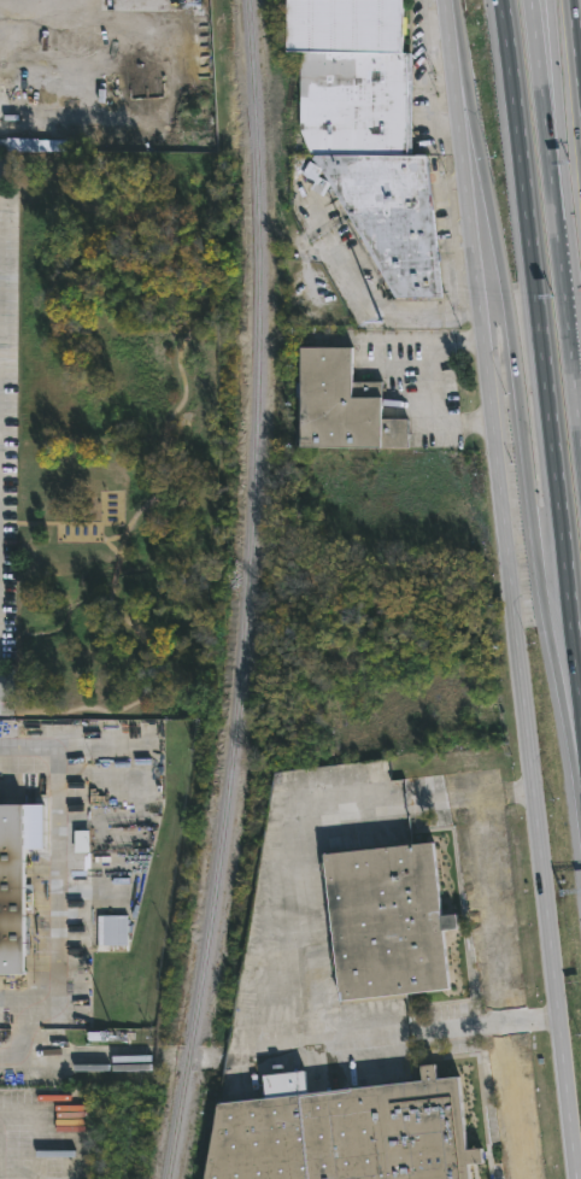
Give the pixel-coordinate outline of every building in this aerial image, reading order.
[(286,54),(287,0),(400,0),(400,55),(405,55),(404,156),(309,152),(299,135),(299,54),(286,54)] [(312,158),(394,299),(440,299),(424,158),(312,158)] [(299,351),(299,448),(405,448),(405,421),(380,421),(380,400),(351,400),(351,351),(299,351)] [(24,978),(24,808),(0,808),(0,978),(24,978)] [(325,861),(438,847),(454,992),(341,1005),(325,861)] [(464,1081),(474,1178),(209,1178),(222,1110),(424,1085),(424,1072),(441,1069),(441,1083),(464,1081)]
